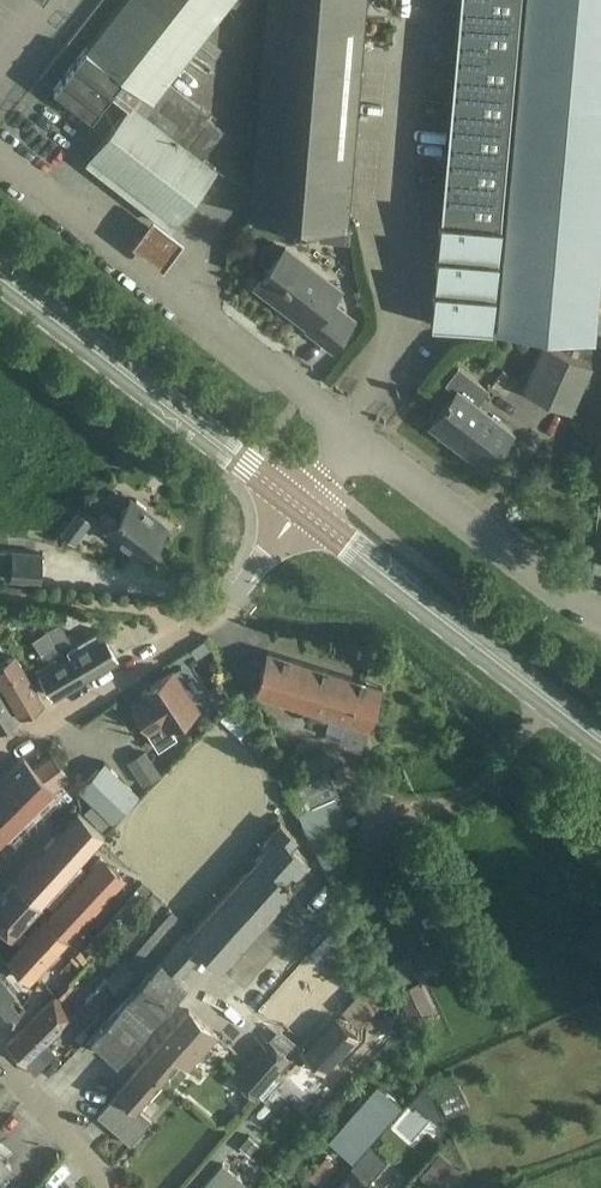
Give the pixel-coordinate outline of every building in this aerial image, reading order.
[(202,156),(223,129),(206,115),(208,111),(168,81),(178,69),(232,0),(122,0),(85,48),(84,48),(52,89),(90,119),(110,93),(129,107),(133,102),(202,156)] [(247,218),(346,225),(365,0),(266,0),(247,218)] [(520,0),(459,0),(430,324),(490,330),(520,0)] [(595,338),(600,268),(600,0),(525,0),(495,333),(594,342),(595,338)] [(216,167),(202,156),(133,102),(129,107),(87,160),(171,225),(216,167)] [(152,217),(132,243),(162,267),(182,240),(152,217)] [(331,349),(355,319),(331,301),(343,289),(287,246),(256,287),(309,328),(307,330),(331,349)] [(571,413),(592,366),(542,343),(521,390),(571,413)] [(485,467),(513,431),(478,403),(488,390),(458,367),(445,384),(455,392),(434,420),(472,449),(468,454),(485,467)] [(135,501),(128,496),(115,514),(107,507),(96,521),(105,528),(104,529),(142,558),(155,542),(158,542),(162,537),(162,533),(167,526),(144,508),(146,506),(137,499),(135,501)] [(43,554),(0,550),(0,578),(7,579),(7,580),(40,583),(43,554)] [(49,630),(60,650),(72,643),(62,623),(49,630)] [(60,650),(49,630),(39,636),(31,640),(45,663),(35,669),(52,697),(79,682),(65,657),(60,650)] [(65,657),(79,682),(117,660),(102,634),(101,634),(99,630),(66,650),(69,655),(65,657)] [(206,641),(191,650),(196,659),(211,649),(206,641)] [(368,730),(382,687),(266,651),(254,693),(303,708),(302,713),(329,721),(330,718),(343,722),(336,744),(360,751),(368,730)] [(42,702),(16,657),(0,666),(0,683),(19,716),(42,702)] [(176,737),(169,728),(197,709),(172,671),(142,692),(146,698),(132,708),(148,732),(149,731),(160,748),(176,737)] [(17,717),(0,689),(0,728),(17,717)] [(233,705),(220,718),(239,737),(253,724),(233,705)] [(145,749),(126,761),(142,785),(160,773),(145,749)] [(53,753),(51,754),(52,756),(33,770),(22,759),(0,780),(0,842),(52,791),(53,792),(72,779),(53,753)] [(310,810),(338,797),(319,754),(290,768),(310,810)] [(103,762),(78,788),(93,803),(83,812),(101,830),(111,820),(112,822),(138,796),(103,762)] [(11,938),(12,937),(19,929),(44,901),(79,863),(103,836),(79,815),(77,812),(0,896),(0,929),(11,938)] [(180,934),(160,957),(177,973),(199,950),(221,969),(224,966),(269,916),(315,864),(292,844),(297,837),(278,820),(259,843),(264,848),(186,934),(182,931),(180,934)] [(24,1005),(3,977),(12,966),(29,982),(68,940),(112,893),(88,869),(87,870),(79,863),(44,901),(52,909),(45,917),(44,916),(26,936),(21,931),(19,929),(12,937),(14,939),(19,944),(6,958),(2,954),(0,955),(0,956),(0,1024),(24,1005)] [(134,887),(95,932),(105,941),(144,896),(134,887)] [(435,893),(412,903),(417,915),(440,905),(435,893)] [(144,899),(119,928),(130,937),(155,908),(144,899)] [(441,930),(417,940),(420,949),(444,939),(441,930)] [(160,957),(89,1035),(115,1058),(185,980),(177,973),(160,957)] [(395,986),(412,979),(403,958),(386,966),(395,986)] [(363,959),(352,970),(362,981),(370,973),(371,972),(373,970),(363,959)] [(105,977),(84,1000),(103,1017),(103,1018),(124,994),(105,977)] [(434,1009),(420,978),(396,989),(410,1019),(434,1009)] [(366,984),(341,1010),(358,1026),(383,1000),(366,984)] [(34,1074),(56,1052),(48,1044),(75,1014),(54,994),(6,1046),(34,1074)] [(158,1046),(177,1063),(188,1070),(218,1036),(208,1028),(188,1011),(158,1046)] [(326,1072),(358,1036),(335,1016),(303,1052),(326,1072)] [(254,1099),(291,1058),(268,1038),(231,1079),(254,1099)] [(137,1109),(177,1063),(158,1046),(97,1115),(130,1144),(151,1120),(137,1109)] [(448,1117),(469,1107),(452,1070),(431,1080),(448,1117)] [(377,1084),(329,1139),(354,1160),(388,1121),(401,1106),(377,1084)] [(250,1155),(259,1144),(247,1134),(238,1146),(250,1155)] [(375,1187),(367,1180),(386,1160),(368,1146),(351,1166),(332,1187),(374,1187),(375,1187)] [(418,1176),(432,1187),(438,1187),(455,1167),(438,1153),(418,1176)] [(10,1165),(0,1156),(0,1178),(10,1165)] [(325,1157),(308,1177),(319,1187),(336,1167),(325,1157)] [(222,1164),(200,1187),(250,1187),(222,1164)]
